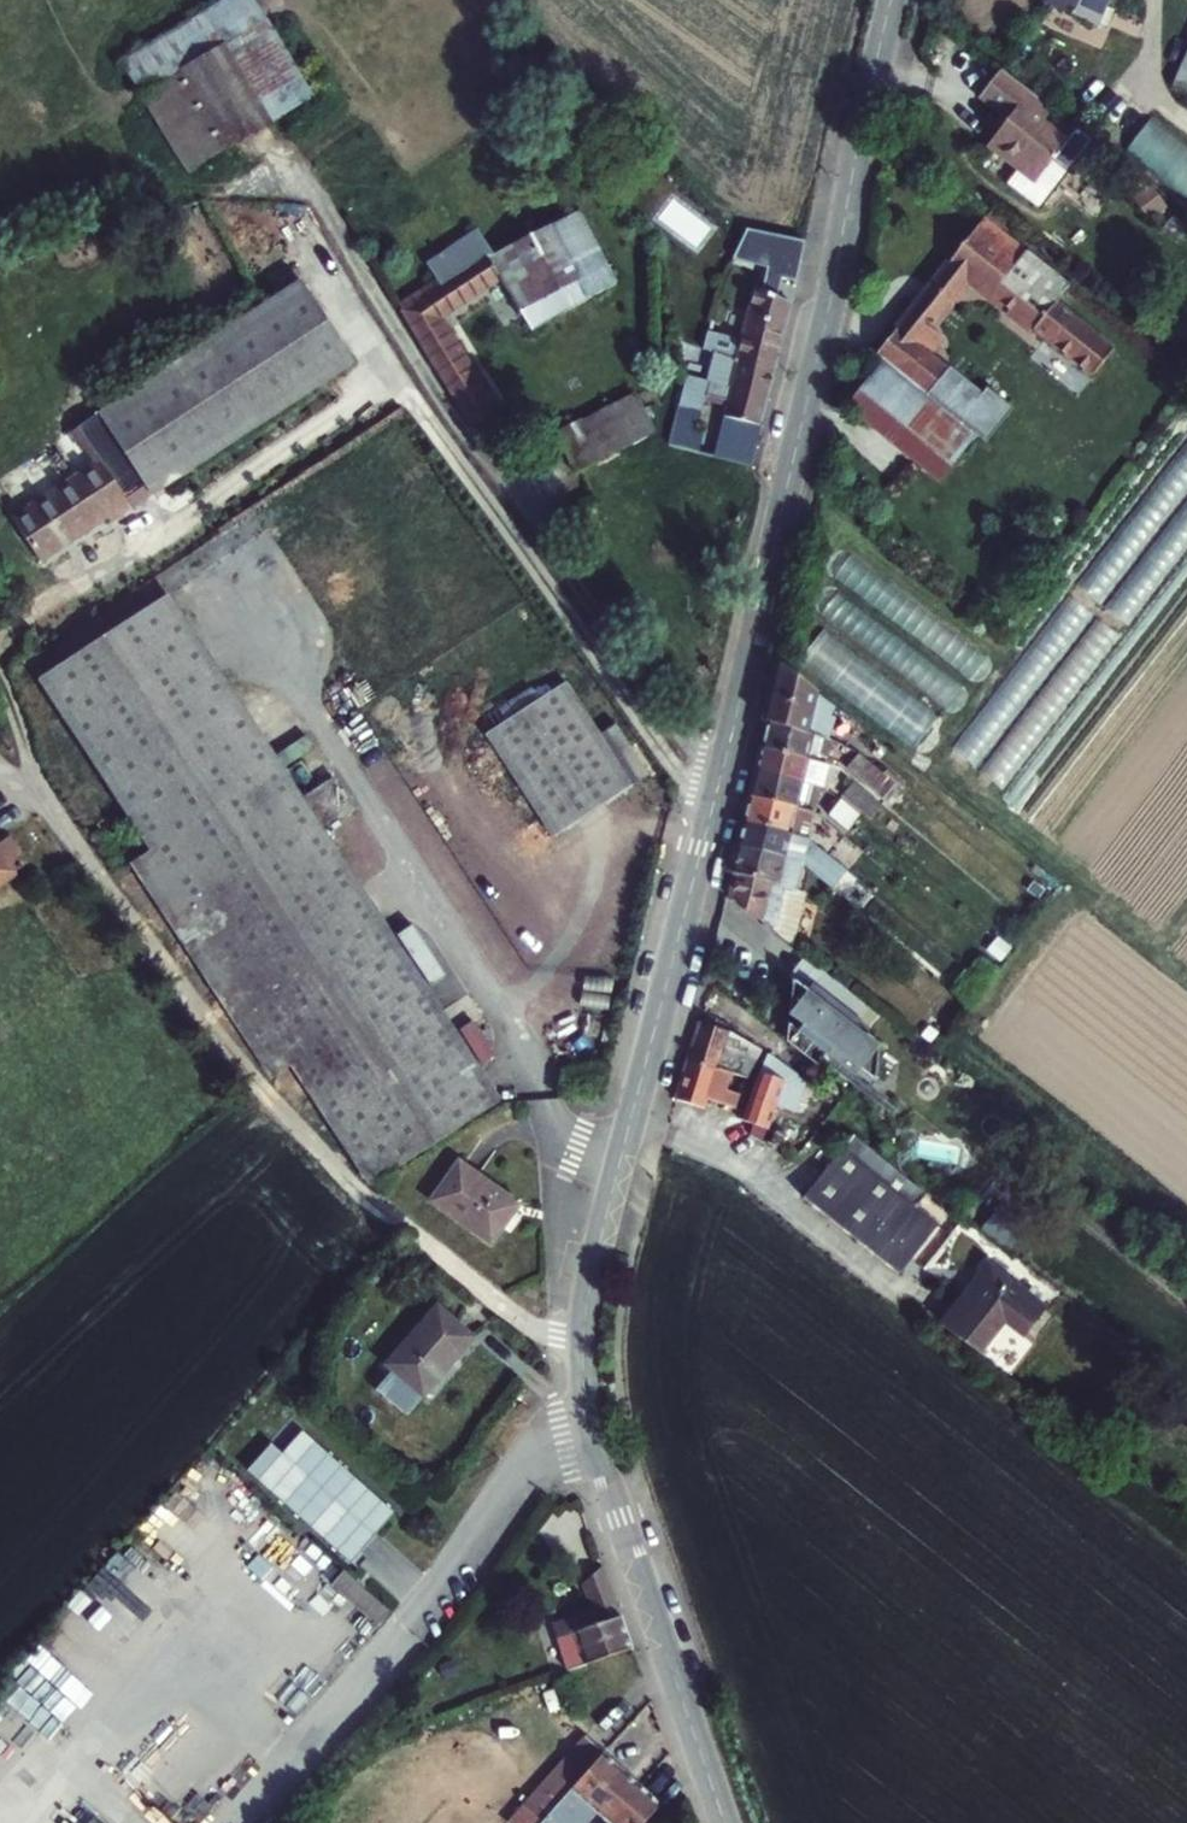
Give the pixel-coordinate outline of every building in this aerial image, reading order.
[(1029,27),(1075,45),(1082,27),(1093,0),(1040,0),(1029,27)] [(257,24),(240,35),(279,86),(291,109),(307,99),(257,24)] [(1098,34),(1082,27),(1075,45),(1091,52),(1098,34)] [(240,35),(225,45),(267,103),(275,120),(291,109),(279,86),(240,35)] [(187,165),(267,103),(225,45),(129,106),(173,177),(187,165)] [(1023,170),(1009,193),(1040,217),(1069,182),(1057,170),(1074,148),(1047,126),(1059,108),(1005,65),(986,92),(1014,117),(992,146),(1023,170)] [(275,120),(267,103),(187,165),(194,174),(275,120)] [(1144,120),(1124,156),(1186,190),(1186,143),(1144,120)] [(187,165),(173,177),(177,185),(194,174),(187,165)] [(1049,297),(1062,276),(981,215),(878,349),(885,356),(976,429),(987,436),(1016,402),(993,384),(984,395),(930,353),(940,334),(929,325),(960,284),(1083,379),(1110,346),(1049,297)] [(614,306),(575,226),(491,267),(477,246),(430,276),(437,291),(399,316),(474,439),(494,429),(441,334),(501,299),(529,347),(614,306)] [(787,287),(796,248),(742,241),(722,271),(764,282),(759,304),(751,301),(735,353),(703,345),(698,363),(708,367),(698,397),(679,392),(659,460),(688,468),(693,447),(687,446),(694,417),(715,422),(710,442),(734,448),(736,438),(749,441),(762,384),(781,306),(768,303),(773,284),(787,287)] [(348,378),(300,296),(95,416),(143,498),(348,378)] [(976,429),(885,356),(846,405),(939,476),(976,429)] [(642,447),(624,410),(543,450),(560,488),(642,447)] [(122,514),(92,467),(5,521),(33,564),(96,524),(98,528),(122,514)] [(916,747),(984,654),(868,570),(849,597),(878,617),(855,649),(842,639),(838,644),(819,630),(797,661),(916,747)] [(332,858),(176,600),(48,678),(145,836),(125,848),(265,1078),(287,1065),(361,1187),(484,1112),(344,882),(383,858),(369,835),(332,858)] [(817,690),(779,659),(770,700),(811,714),(817,690)] [(829,713),(836,705),(817,690),(811,714),(805,738),(815,741),(825,743),(833,716),(829,713)] [(627,803),(560,699),(483,749),(551,853),(627,803)] [(770,700),(764,728),(805,738),(811,714),(770,700)] [(764,728),(760,751),(821,764),(822,757),(812,754),(815,741),(805,738),(764,728)] [(822,757),(821,764),(819,771),(872,808),(887,789),(825,743),(815,741),(812,754),(822,757)] [(821,764),(760,751),(755,770),(804,784),(807,774),(818,776),(819,771),(821,764)] [(804,784),(755,770),(750,796),(797,808),(805,810),(808,802),(799,799),(804,784)] [(865,825),(876,812),(872,808),(819,771),(818,776),(807,774),(804,784),(818,788),(857,819),(865,825)] [(842,839),(857,819),(818,788),(804,784),(799,799),(808,802),(805,810),(812,815),(842,839)] [(791,832),(797,808),(750,796),(744,823),(791,832)] [(791,832),(802,834),(805,810),(797,808),(791,832)] [(805,836),(812,815),(805,810),(802,834),(805,836)] [(791,832),(744,823),(738,844),(798,858),(799,852),(787,849),(791,832)] [(802,834),(791,832),(787,849),(799,852),(798,858),(800,859),(835,885),(848,868),(805,836),(802,834)] [(731,876),(779,886),(784,864),(796,866),(798,858),(738,844),(731,876)] [(22,880),(10,864),(0,872),(0,897),(22,880)] [(791,889),(796,866),(784,864),(779,886),(791,889)] [(791,889),(779,886),(731,876),(725,897),(782,940),(794,924),(804,891),(791,889)] [(822,1060),(826,1052),(867,1083),(886,1062),(864,1048),(872,1036),(809,983),(786,1011),(796,1017),(786,1031),(822,1060)] [(697,1014),(686,1056),(731,1071),(733,1060),(724,1058),(730,1035),(711,1027),(712,1020),(697,1014)] [(686,1056),(677,1097),(709,1107),(718,1078),(728,1081),(731,1071),(686,1056)] [(765,1074),(756,1095),(751,1093),(746,1102),(752,1105),(749,1112),(742,1109),(738,1117),(756,1123),(765,1127),(783,1079),(765,1074)] [(677,1097),(668,1125),(747,1151),(756,1123),(738,1117),(709,1107),(677,1097)] [(905,1275),(943,1226),(848,1153),(810,1199),(905,1275)] [(512,1234),(456,1188),(425,1226),(481,1272),(512,1234)] [(988,1307),(1011,1278),(996,1266),(973,1296),(988,1307)] [(988,1307),(961,1339),(991,1363),(1018,1329),(1033,1342),(1056,1314),(1011,1278),(988,1307)] [(947,1328),(961,1339),(988,1307),(973,1296),(947,1328)] [(467,1341),(432,1312),(381,1375),(416,1403),(467,1341)] [(349,1492),(292,1444),(253,1491),(344,1572),(388,1526),(359,1504),(366,1494),(353,1484),(349,1492)] [(549,1671),(622,1644),(592,1566),(574,1582),(581,1605),(535,1622),(549,1671)] [(591,1751),(567,1734),(510,1803),(531,1820),(591,1751)] [(582,1809),(600,1822),(630,1787),(591,1751),(531,1820),(528,1822),(570,1822),(582,1809)] [(600,1822),(599,1822),(631,1822),(647,1804),(630,1787),(600,1822)]
